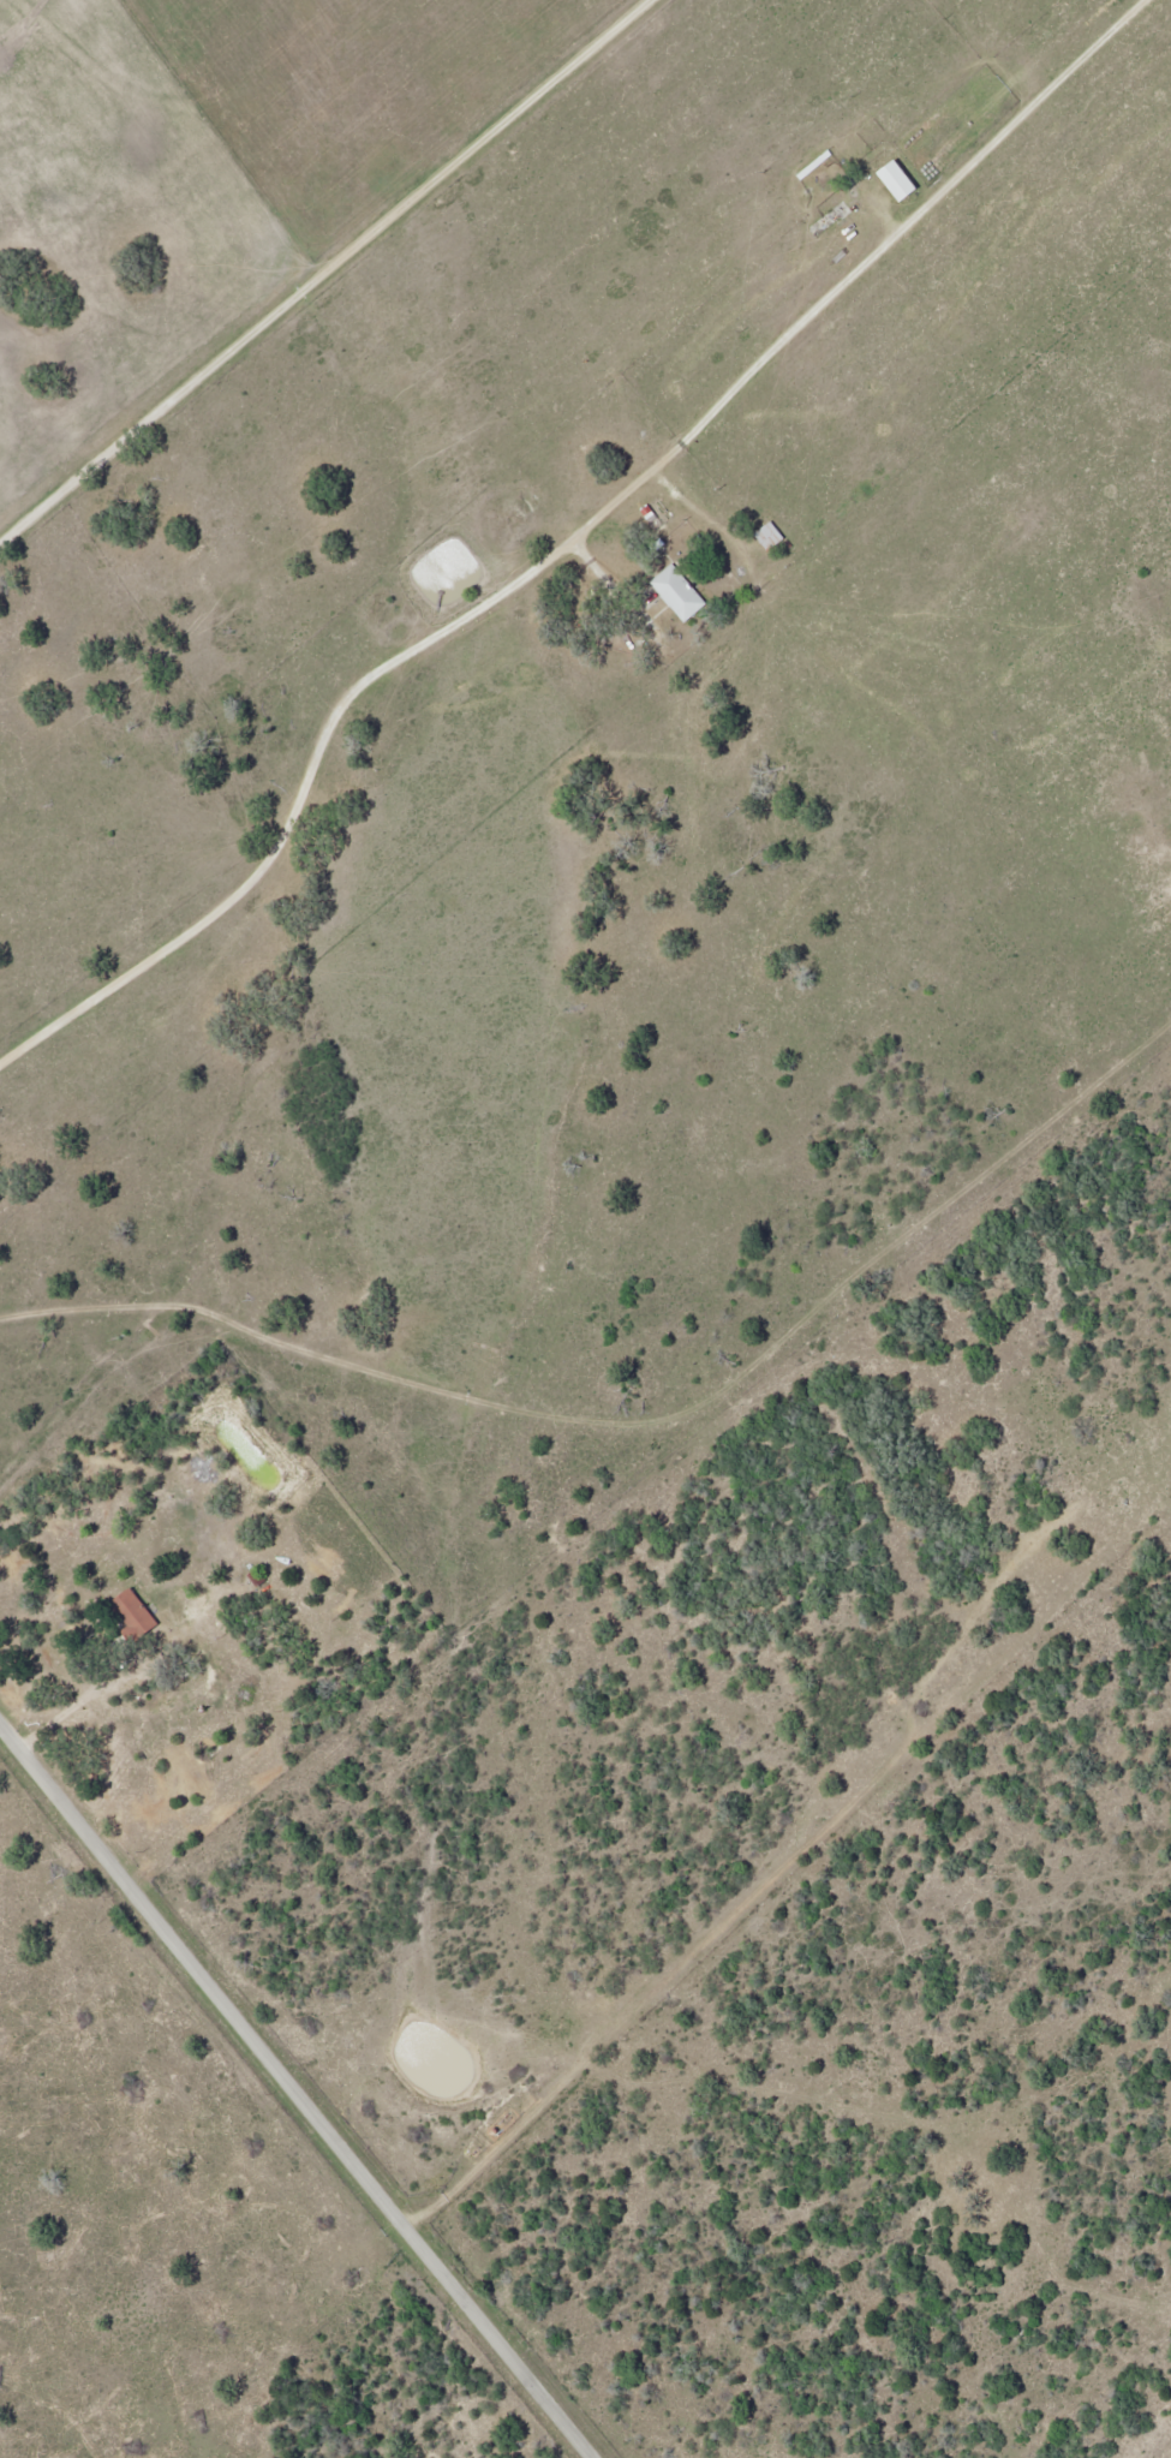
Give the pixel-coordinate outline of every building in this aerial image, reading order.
[(881,172),(905,202),(923,188),(899,158),(881,172)] [(768,550),(786,540),(774,520),(756,531),(768,550)] [(709,603),(674,562),(651,581),(686,622),(709,603)] [(113,1607),(132,1622),(123,1632),(139,1646),(162,1618),(127,1589),(113,1607)]
